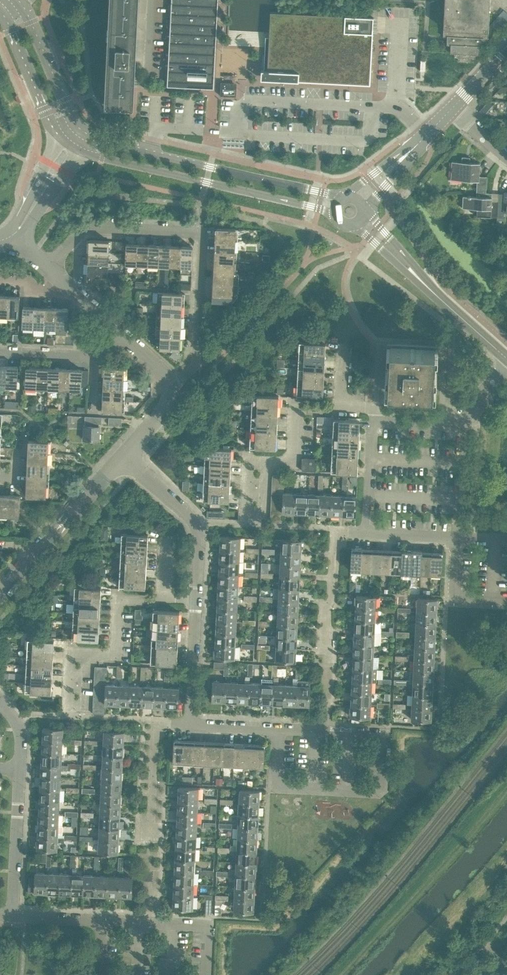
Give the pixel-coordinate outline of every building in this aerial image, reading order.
[(134,21),(135,0),(113,0),(108,104),(130,105),(134,21)] [(444,21),(443,36),(447,36),(446,44),(450,44),(450,52),(454,53),(454,57),(458,57),(458,61),(471,61),(471,57),(475,58),(475,54),(479,54),(479,46),(483,46),(484,38),(488,38),(490,0),(445,0),(444,21)] [(209,16),(210,6),(171,4),(171,14),(209,16)] [(267,70),(269,70),(268,78),(308,80),(307,81),(370,84),(374,17),(270,12),(267,70)] [(209,25),(209,21),(209,16),(171,14),(168,14),(168,21),(167,23),(209,25)] [(208,35),(209,25),(167,23),(167,24),(170,24),(170,33),(167,33),(208,35)] [(208,45),(208,35),(167,33),(166,43),(208,45)] [(207,64),(208,45),(166,43),(169,43),(169,52),(188,53),(188,63),(207,64)] [(188,53),(169,52),(168,72),(188,73),(207,74),(207,64),(188,63),(188,53)] [(187,82),(188,73),(168,72),(165,72),(164,81),(167,81),(168,81),(167,88),(176,88),(176,90),(186,90),(186,82),(187,82)] [(222,87),(221,87),(220,93),(236,94),(237,88),(235,88),(235,84),(222,83),(222,87)] [(479,176),(480,163),(469,162),(470,157),(469,157),(462,157),(461,161),(451,161),(451,162),(451,171),(451,177),(451,179),(461,180),(474,180),(476,180),(476,190),(486,190),(486,176),(485,176),(480,176),(479,176)] [(497,217),(498,201),(497,201),(492,201),(491,201),(492,193),(491,193),(486,193),(486,190),(476,190),(476,196),(471,196),(471,195),(468,195),(468,196),(462,196),(462,208),(477,208),(476,216),(497,217)] [(504,191),(504,194),(498,193),(498,201),(497,217),(496,220),(503,221),(504,212),(506,212),(506,192),(504,191)] [(235,240),(236,229),(216,228),(215,239),(235,240)] [(234,251),(235,240),(215,239),(215,250),(234,251)] [(109,251),(109,241),(89,240),(89,251),(109,251)] [(137,263),(138,244),(126,243),(125,263),(137,263)] [(148,264),(149,244),(138,244),(137,263),(148,264)] [(158,265),(159,245),(149,244),(148,264),(158,265)] [(169,265),(170,245),(159,245),(158,265),(169,265)] [(180,266),(181,246),(170,245),(169,265),(180,266)] [(192,274),(193,246),(181,246),(180,266),(181,266),(180,273),(192,274)] [(234,262),(234,251),(215,250),(214,261),(234,262)] [(108,263),(109,251),(89,251),(88,262),(108,263)] [(233,273),(234,262),(214,261),(214,272),(233,273)] [(108,274),(108,263),(88,262),(88,273),(108,274)] [(233,273),(214,272),(213,283),(238,284),(239,274),(233,273)] [(107,285),(108,274),(88,273),(87,284),(107,285)] [(238,295),(238,284),(213,283),(212,301),(233,302),(238,295)] [(182,305),(183,293),(163,292),(162,304),(182,305)] [(8,296),(0,295),(0,321),(7,322),(7,315),(8,296)] [(19,316),(20,296),(8,296),(7,315),(19,316)] [(181,316),(182,305),(162,304),(162,315),(181,316)] [(34,327),(34,307),(23,306),(22,326),(34,327)] [(45,327),(46,307),(34,307),(34,327),(45,327)] [(56,328),(56,308),(46,307),(45,327),(56,328)] [(67,328),(68,309),(56,308),(56,328),(67,328)] [(181,327),(181,316),(162,315),(161,326),(181,327)] [(180,338),(181,327),(161,326),(161,337),(180,338)] [(181,360),(182,349),(182,348),(180,348),(180,338),(161,337),(160,348),(164,348),(164,350),(163,351),(176,362),(177,360),(181,360)] [(325,352),(325,343),(299,342),(298,351),(325,352)] [(435,394),(438,345),(387,342),(385,391),(435,394)] [(325,361),(325,352),(298,351),(298,359),(325,361)] [(324,369),(325,361),(298,359),(298,368),(324,369)] [(17,386),(18,367),(7,366),(6,386),(17,386)] [(124,378),(124,367),(105,366),(104,377),(124,378)] [(37,387),(38,367),(26,367),(25,387),(25,389),(25,396),(36,396),(37,387)] [(48,388),(49,368),(38,367),(37,387),(48,388)] [(59,389),(60,369),(49,368),(48,388),(59,389)] [(324,378),(324,369),(298,368),(297,377),(324,378)] [(70,389),(71,369),(60,369),(59,389),(70,389)] [(81,390),(82,370),(71,369),(70,389),(81,390)] [(123,389),(124,378),(104,377),(103,388),(123,389)] [(323,387),(324,378),(297,377),(297,385),(323,387)] [(323,396),(323,387),(297,385),(296,394),(323,396)] [(122,400),(123,389),(103,388),(103,399),(122,400)] [(278,405),(278,396),(252,394),(251,404),(278,405)] [(122,412),(122,400),(103,399),(102,411),(122,412)] [(10,401),(5,400),(4,408),(18,408),(18,402),(10,402),(10,401)] [(277,414),(278,405),(251,404),(251,412),(277,414)] [(277,422),(277,414),(251,412),(250,421),(277,422)] [(99,440),(100,426),(99,426),(99,424),(102,424),(102,417),(85,416),(85,423),(85,426),(84,439),(99,440)] [(360,430),(360,420),(333,419),(333,428),(360,430)] [(277,431),(277,422),(250,421),(250,429),(277,431)] [(359,438),(360,430),(333,428),(333,437),(359,438)] [(276,439),(277,431),(250,429),(250,438),(276,439)] [(359,447),(359,438),(333,437),(332,445),(359,447)] [(276,448),(276,439),(250,438),(249,447),(276,448)] [(48,452),(48,441),(29,440),(28,451),(48,452)] [(358,455),(359,447),(332,445),(332,454),(358,455)] [(231,457),(231,448),(206,447),(205,456),(231,457)] [(47,463),(48,452),(28,451),(28,462),(47,463)] [(358,464),(358,455),(332,454),(331,462),(358,464)] [(231,466),(231,457),(205,456),(205,464),(231,466)] [(315,471),(316,458),(302,457),(301,470),(315,471)] [(47,474),(47,463),(28,462),(27,473),(47,474)] [(357,473),(358,464),(331,462),(331,471),(357,473)] [(230,474),(231,466),(205,464),(204,473),(230,474)] [(46,485),(47,474),(27,473),(26,484),(46,485)] [(230,483),(230,474),(204,473),(204,482),(230,483)] [(229,491),(230,483),(204,482),(203,490),(229,491)] [(46,497),(46,485),(26,484),(26,496),(46,497)] [(229,501),(229,491),(203,490),(203,499),(229,501)] [(295,512),(296,492),(284,492),(284,493),(283,499),(283,504),(283,510),(283,512),(295,512)] [(307,513),(308,493),(296,492),(295,512),(307,513)] [(319,514),(320,494),(308,493),(307,513),(319,514)] [(331,514),(332,494),(320,494),(319,514),(331,514)] [(343,515),(344,495),(332,494),(331,514),(343,515)] [(9,495),(0,495),(0,514),(8,515),(9,495)] [(19,515),(20,495),(9,495),(8,515),(19,515)] [(355,516),(356,495),(344,495),(343,515),(354,515),(354,516),(355,516)] [(147,544),(148,534),(122,533),(121,542),(147,544)] [(240,550),(241,537),(222,536),(221,549),(240,550)] [(300,552),(301,540),(282,539),(281,551),(300,552)] [(147,552),(147,544),(121,542),(121,551),(147,552)] [(361,570),(362,548),(351,547),(350,570),(361,570)] [(371,571),(372,548),(362,548),(361,570),(371,571)] [(381,571),(382,549),(372,548),(371,571),(381,571)] [(240,562),(240,550),(221,549),(220,561),(240,562)] [(391,571),(392,549),(382,549),(381,571),(391,571)] [(401,572),(402,550),(392,549),(391,571),(401,572)] [(411,572),(412,550),(402,550),(401,572),(411,572)] [(421,573),(422,551),(412,550),(411,572),(421,573)] [(146,561),(147,552),(121,551),(120,560),(146,561)] [(300,564),(300,552),(281,551),(281,563),(300,564)] [(431,573),(432,551),(422,551),(421,573),(431,573)] [(441,574),(442,552),(432,551),(431,573),(441,574)] [(146,570),(146,561),(120,560),(120,568),(146,570)] [(239,573),(240,562),(220,561),(220,572),(239,573)] [(299,576),(300,564),(281,563),(280,575),(299,576)] [(146,578),(146,570),(120,568),(119,577),(146,578)] [(238,585),(239,573),(220,572),(219,584),(238,585)] [(299,589),(299,576),(280,575),(279,588),(299,589)] [(145,587),(146,578),(119,577),(119,586),(145,587)] [(238,597),(238,585),(219,584),(218,596),(238,597)] [(100,596),(101,587),(75,586),(74,595),(100,596)] [(298,600),(299,589),(279,588),(279,599),(298,600)] [(100,605),(100,596),(74,595),(74,604),(100,605)] [(375,608),(376,596),(357,595),(356,607),(375,608)] [(237,609),(238,597),(218,596),(218,608),(237,609)] [(435,611),(436,599),(417,598),(416,610),(435,611)] [(297,613),(298,600),(279,599),(278,612),(297,613)] [(100,614),(100,605),(74,604),(73,612),(100,614)] [(375,620),(375,608),(356,607),(355,619),(375,620)] [(236,622),(237,609),(218,608),(217,621),(236,622)] [(179,621),(179,612),(179,611),(153,610),(152,619),(179,621)] [(435,623),(435,611),(416,610),(416,622),(435,623)] [(99,622),(100,614),(73,612),(73,621),(99,622)] [(297,624),(297,613),(278,612),(277,624),(297,624)] [(179,629),(179,621),(152,619),(152,628),(179,629)] [(380,621),(375,620),(355,619),(355,631),(381,633),(381,635),(387,635),(387,631),(381,630),(381,628),(379,628),(380,621)] [(99,631),(99,622),(73,621),(72,630),(99,631)] [(236,633),(236,622),(217,621),(217,632),(236,633)] [(434,635),(435,623),(416,622),(415,634),(434,635)] [(296,637),(297,624),(277,624),(277,636),(296,637)] [(178,638),(179,629),(152,628),(152,637),(178,638)] [(98,640),(99,631),(72,630),(72,639),(98,640)] [(380,645),(381,635),(381,633),(355,631),(354,643),(374,644),(380,645)] [(235,645),(236,633),(217,632),(216,644),(235,645)] [(434,647),(434,635),(415,634),(414,646),(434,647)] [(295,649),(296,637),(277,636),(276,648),(295,649)] [(178,646),(178,638),(152,637),(151,645),(178,646)] [(53,649),(54,640),(27,639),(27,648),(53,649)] [(373,656),(374,644),(354,643),(354,655),(373,656)] [(235,658),(235,645),(216,644),(215,657),(235,658)] [(177,655),(178,646),(151,645),(151,654),(177,655)] [(433,659),(434,647),(414,646),(414,654),(408,653),(408,656),(402,656),(401,660),(408,661),(408,658),(414,658),(433,659)] [(53,658),(53,649),(27,648),(26,656),(53,658)] [(295,661),(295,649),(276,648),(276,660),(295,661)] [(177,664),(177,655),(151,654),(150,663),(177,664)] [(372,668),(373,656),(354,655),(353,667),(372,668)] [(53,666),(53,658),(26,656),(26,665),(53,666)] [(433,671),(433,659),(414,658),(413,670),(433,671)] [(52,675),(53,666),(26,665),(26,674),(52,675)] [(372,680),(372,668),(353,667),(352,680),(372,680)] [(248,701),(249,682),(250,676),(253,676),(253,670),(248,669),(248,676),(246,676),(244,682),(237,682),(236,701),(248,701)] [(432,684),(433,671),(413,670),(412,683),(432,684)] [(272,703),(274,677),(276,677),(277,671),(272,671),(272,677),(273,677),(273,679),(262,679),(261,683),(262,683),(261,702),(272,703)] [(296,704),(297,685),(297,678),(301,679),(301,672),(296,672),(296,678),(293,678),(293,684),(285,684),(284,703),(296,704)] [(52,683),(52,675),(26,674),(25,682),(52,683)] [(284,703),(285,684),(279,684),(278,677),(276,677),(274,677),(272,703),(284,703)] [(224,700),(225,681),(213,680),(212,699),(224,700)] [(296,704),(309,704),(310,681),(297,680),(296,704)] [(371,692),(372,680),(352,680),(352,692),(371,692)] [(236,701),(237,682),(225,681),(224,700),(236,701)] [(51,692),(52,683),(25,682),(25,691),(51,692)] [(262,683),(261,683),(249,682),(248,701),(261,702),(262,683)] [(431,695),(432,684),(412,683),(412,694),(431,695)] [(117,704),(118,685),(106,684),(106,690),(105,696),(105,702),(105,704),(106,704),(106,703),(117,704)] [(129,705),(130,685),(118,685),(117,704),(129,705)] [(141,705),(142,686),(130,685),(129,705),(141,705)] [(153,706),(154,686),(142,686),(141,705),(153,706)] [(165,706),(166,687),(154,686),(153,706),(165,706)] [(183,702),(184,688),(166,687),(165,706),(177,707),(178,707),(178,701),(183,702)] [(370,705),(371,692),(352,692),(351,704),(370,705)] [(431,708),(431,695),(412,694),(411,707),(431,708)] [(370,717),(370,705),(351,704),(351,716),(370,717)] [(430,720),(431,708),(411,707),(411,719),(430,720)] [(63,741),(63,729),(43,727),(42,740),(63,741)] [(123,744),(124,732),(104,731),(103,743),(123,744)] [(183,762),(184,739),(174,739),(173,761),(183,762)] [(193,762),(194,740),(184,739),(183,762),(193,762)] [(62,753),(63,741),(42,740),(42,752),(62,753)] [(203,763),(204,740),(194,740),(193,762),(203,763)] [(213,763),(214,741),(204,740),(203,763),(213,763)] [(223,764),(225,741),(214,741),(213,763),(223,764)] [(233,764),(234,742),(225,741),(223,764),(233,764)] [(244,765),(245,742),(234,742),(233,764),(244,765)] [(253,765),(254,743),(245,742),(244,765),(253,765)] [(123,756),(123,744),(103,743),(103,755),(123,756)] [(264,766),(265,744),(265,743),(254,743),(253,765),(264,766)] [(61,765),(62,753),(42,752),(41,764),(61,765)] [(122,768),(123,756),(103,755),(102,767),(122,768)] [(61,777),(61,771),(67,770),(68,765),(61,765),(41,764),(41,776),(61,777)] [(121,779),(122,768),(102,767),(102,779),(121,779)] [(60,789),(61,777),(41,776),(40,788),(60,789)] [(121,792),(121,779),(102,779),(101,791),(121,792)] [(198,800),(199,788),(179,787),(178,799),(198,800)] [(60,801),(60,789),(40,788),(39,800),(60,801)] [(259,803),(259,791),(239,790),(239,802),(259,803)] [(120,804),(121,792),(101,791),(101,803),(120,804)] [(197,812),(198,800),(178,799),(177,811),(197,812)] [(59,813),(60,801),(39,800),(39,812),(59,813)] [(258,815),(259,803),(239,802),(238,814),(258,815)] [(120,816),(120,804),(101,803),(100,815),(120,816)] [(197,824),(197,812),(177,811),(177,823),(197,824)] [(58,825),(59,813),(39,812),(38,824),(58,825)] [(258,827),(258,815),(238,814),(238,826),(258,827)] [(119,828),(120,816),(100,815),(100,827),(119,828)] [(196,836),(197,824),(177,823),(176,835),(196,836)] [(58,825),(38,824),(38,836),(58,837),(58,832),(63,833),(63,825),(58,825)] [(257,839),(258,827),(238,826),(237,838),(257,839)] [(119,840),(119,828),(100,827),(99,839),(119,840)] [(195,848),(196,836),(176,835),(176,847),(195,848)] [(57,849),(58,842),(64,841),(64,839),(64,837),(58,837),(38,836),(37,848),(57,849)] [(257,851),(257,839),(237,838),(237,845),(230,845),(230,847),(230,849),(237,849),(237,850),(257,851)] [(118,852),(119,840),(99,839),(99,851),(118,852)] [(195,860),(195,848),(176,847),(175,859),(195,860)] [(256,863),(257,851),(237,850),(236,862),(256,863)] [(51,860),(52,854),(37,853),(36,862),(47,863),(47,860),(51,860)] [(206,875),(207,870),(201,870),(201,868),(194,867),(195,860),(175,859),(174,871),(194,872),(201,872),(201,874),(206,875)] [(255,875),(256,863),(236,862),(236,869),(229,869),(229,871),(229,873),(235,874),(255,875)] [(194,884),(194,872),(174,871),(174,883),(194,884)] [(47,893),(48,873),(36,872),(35,876),(29,876),(29,892),(47,893)] [(59,893),(60,873),(48,873),(47,893),(59,893)] [(71,894),(72,874),(60,873),(59,893),(71,894)] [(83,894),(84,874),(72,874),(71,894),(83,894)] [(95,895),(96,875),(84,874),(83,894),(95,895)] [(255,887),(255,875),(235,874),(235,886),(255,887)] [(107,895),(108,876),(96,875),(95,895),(107,895)] [(120,896),(120,876),(108,876),(107,895),(120,896)] [(131,897),(132,877),(120,876),(120,896),(131,897)] [(193,896),(194,884),(174,883),(173,895),(193,896)] [(254,899),(255,887),(235,886),(234,898),(254,899)] [(192,908),(193,896),(173,895),(173,907),(192,908)] [(254,911),(254,899),(234,898),(234,910),(254,911)]
